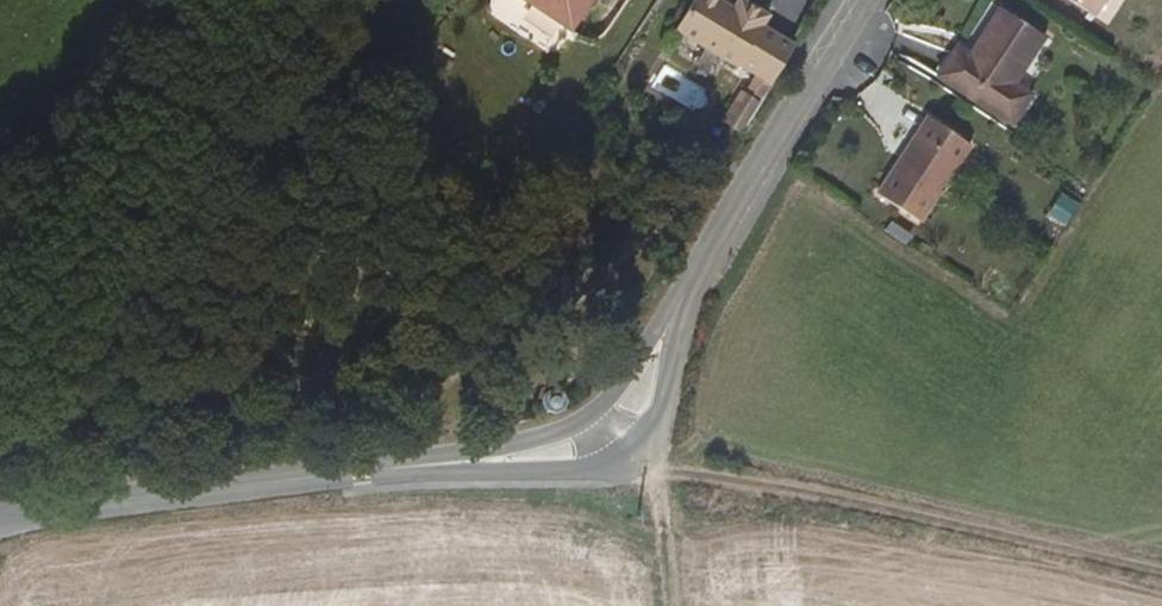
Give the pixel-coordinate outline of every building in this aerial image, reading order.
[(562,29),(583,0),(521,0),(562,29)] [(764,88),(785,50),(750,30),(756,20),(736,9),(730,19),(698,0),(686,0),(665,36),(726,71),(729,68),(764,88)] [(1089,19),(1102,0),(1063,0),(1089,19)] [(967,63),(953,56),(937,79),(1008,131),(1025,106),(1009,92),(1015,86),(1048,43),(1005,11),(971,56),(967,63)] [(959,48),(953,56),(967,63),(971,56),(959,48)] [(664,64),(651,85),(699,114),(712,92),(664,64)] [(1009,92),(1025,106),(1030,99),(1015,86),(1009,92)] [(718,126),(734,137),(753,106),(734,94),(716,124),(718,126)] [(872,190),(914,221),(969,145),(927,114),(872,190)] [(553,410),(554,406),(554,405),(552,400),(550,397),(547,395),(542,394),(538,395),(534,398),(532,402),(531,406),(532,411),(535,414),(538,416),(542,417),(547,416),(551,413),(553,410)]
